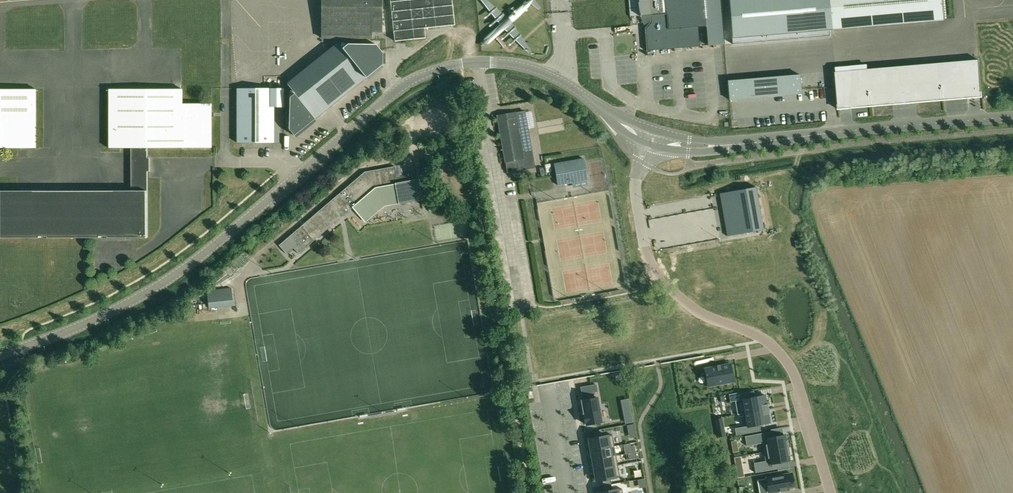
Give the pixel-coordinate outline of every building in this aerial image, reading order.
[(322,38),(372,38),(372,31),(382,31),(382,0),(322,0),(322,38)] [(395,41),(425,38),(424,28),(422,0),(391,0),(395,41)] [(424,28),(455,25),(452,0),(422,0),(424,28)] [(640,16),(649,15),(650,21),(644,28),(646,51),(647,51),(724,44),(721,0),(638,0),(640,16)] [(730,12),(734,16),(730,16),(732,44),(733,44),(765,41),(765,42),(765,41),(798,39),(830,36),(831,36),(830,28),(833,28),(831,0),(729,0),(730,12)] [(833,28),(945,19),(943,0),(831,0),(833,28)] [(337,44),(288,86),(293,92),(289,95),(288,130),(294,136),(315,119),(365,77),(382,64),(383,50),(375,41),(350,40),(340,47),(337,44)] [(979,60),(834,72),(837,109),(982,97),(979,60)] [(777,77),(776,77),(778,95),(802,93),(800,75),(799,75),(799,76),(777,78),(777,77)] [(752,79),(751,79),(753,97),(778,95),(776,77),(775,77),(776,78),(752,80),(752,79)] [(729,81),(727,81),(729,99),(753,97),(751,79),(750,79),(751,80),(729,82),(729,81)] [(36,148),(36,89),(0,89),(0,148),(36,148)] [(109,89),(109,148),(131,147),(146,147),(211,147),(211,104),(182,103),(182,89),(109,89)] [(238,89),(237,142),(273,142),(273,108),(283,108),(283,89),(238,89)] [(514,113),(497,116),(505,163),(506,172),(534,167),(524,111),(514,113)] [(148,237),(148,190),(146,190),(146,170),(148,170),(148,158),(146,158),(146,147),(131,147),(131,191),(0,191),(0,238),(148,237)] [(583,158),(554,164),(558,185),(572,183),(571,177),(586,174),(583,158)] [(365,171),(343,190),(356,204),(353,207),(365,222),(384,205),(399,203),(394,175),(396,174),(395,166),(365,171)] [(342,168),(335,174),(339,180),(346,174),(342,168)] [(396,174),(394,175),(399,203),(421,200),(418,180),(415,180),(413,169),(402,170),(402,173),(396,174)] [(756,187),(719,194),(720,194),(724,194),(726,207),(729,206),(731,217),(728,218),(731,235),(727,235),(727,236),(764,230),(756,187)] [(293,233),(279,245),(287,254),(294,248),(299,254),(306,248),(353,207),(356,204),(343,190),(293,233)] [(231,288),(207,291),(209,308),(233,306),(231,288)] [(591,349),(592,358),(601,357),(600,348),(591,349)] [(717,366),(705,369),(706,374),(705,374),(706,376),(706,375),(708,386),(733,382),(730,364),(720,366),(720,364),(719,365),(719,366),(718,366),(717,365),(716,365),(717,366)] [(588,399),(582,400),(584,415),(583,415),(585,424),(586,423),(586,425),(602,422),(597,398),(594,398),(593,392),(597,391),(596,385),(584,387),(586,394),(587,393),(588,399)] [(739,392),(729,394),(730,402),(742,400),(744,413),(768,409),(765,395),(755,397),(754,391),(739,393),(739,392)] [(746,426),(735,428),(736,435),(761,431),(759,425),(770,423),(768,409),(744,413),(746,426)] [(771,431),(745,436),(747,446),(762,443),(764,452),(787,448),(786,441),(787,441),(786,441),(785,435),(772,437),(771,431)] [(595,438),(589,439),(591,450),(614,446),(612,435),(601,437),(595,438)] [(614,446),(591,450),(592,460),(616,456),(614,446)] [(765,461),(754,463),(755,473),(777,469),(776,463),(790,461),(789,455),(790,455),(790,454),(789,454),(787,448),(764,452),(765,461)] [(616,456),(592,460),(594,469),(618,465),(616,456)] [(618,465),(594,469),(596,481),(602,479),(610,478),(620,476),(618,465)] [(744,477),(742,467),(736,469),(737,478),(744,477)] [(759,491),(759,492),(771,492),(780,492),(780,491),(785,490),(785,491),(786,491),(785,488),(794,486),(793,483),(794,483),(793,481),(791,474),(766,478),(768,490),(759,491)]
